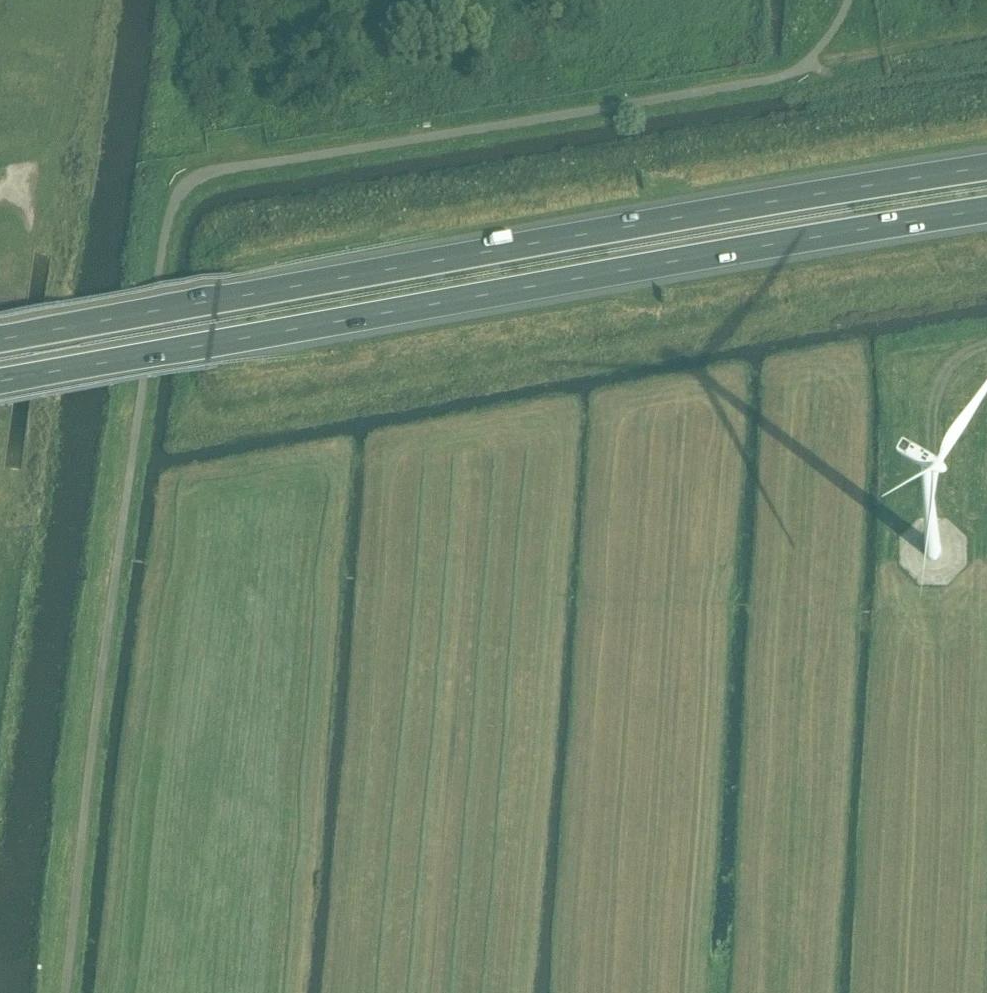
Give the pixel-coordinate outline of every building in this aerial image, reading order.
[(940,518),(925,518),(919,518),(899,538),(899,566),(919,586),(947,586),(967,565),(967,538),(947,518),(940,518)]
